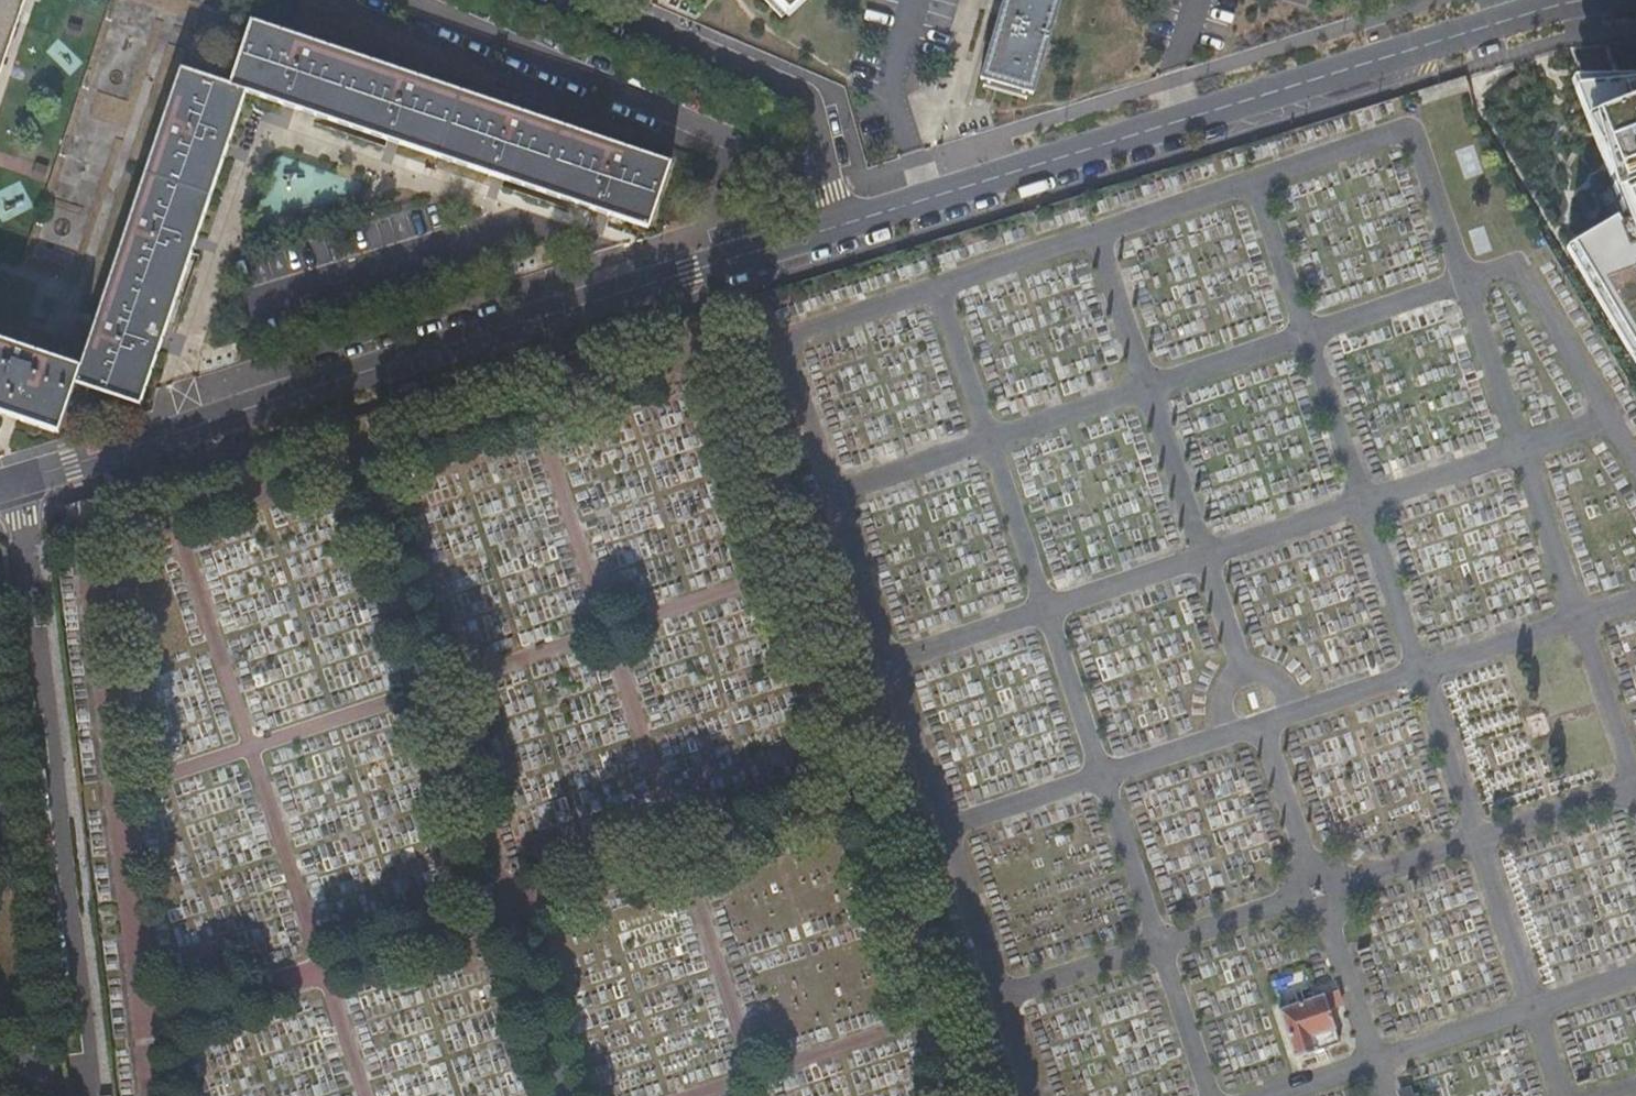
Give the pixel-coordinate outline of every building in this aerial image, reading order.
[(23,0),(0,0),(0,70),(23,0)] [(790,13),(804,0),(777,0),(790,13)] [(1034,93),(1062,0),(1003,0),(981,77),(1034,93)] [(58,431),(74,382),(139,403),(241,89),(645,226),(667,162),(249,20),(227,85),(181,69),(82,367),(79,367),(0,340),(0,412),(58,431)] [(82,367),(181,69),(178,68),(79,367),(82,367)] [(1576,264),(1630,356),(1635,354),(1635,83),(1586,88),(1619,174),(1611,177),(1628,220),(1622,223),(1617,215),(1576,264)] [(1324,994),(1279,1009),(1295,1055),(1339,1041),(1324,994)] [(1399,1095),(1412,1095),(1408,1086),(1397,1090),(1399,1095)]
